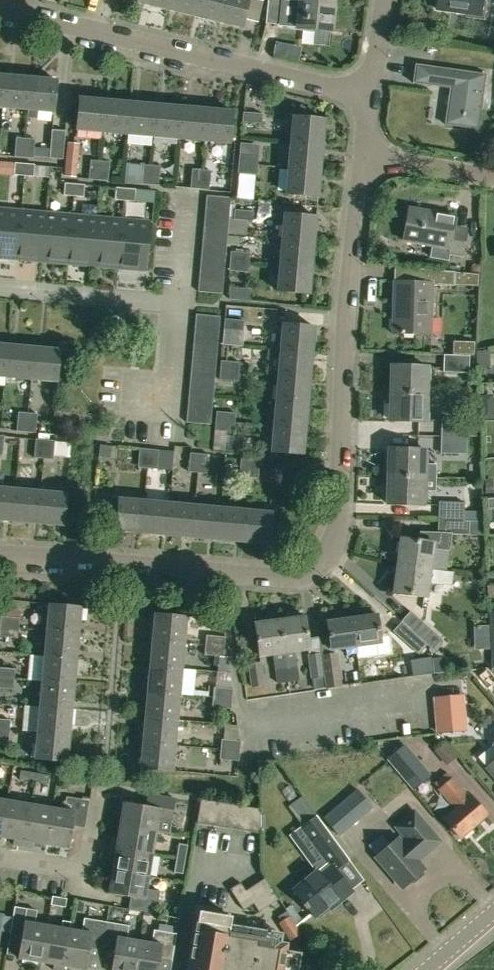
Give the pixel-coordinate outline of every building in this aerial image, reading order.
[(166,10),(169,0),(142,0),(141,4),(166,10)] [(195,0),(169,0),(166,10),(192,16),(195,0)] [(217,22),(222,0),(195,0),(192,16),(217,22)] [(217,22),(242,28),(244,19),(257,22),(263,1),(257,0),(222,0),(217,22)] [(265,24),(278,25),(281,0),(267,0),(265,24)] [(436,9),(466,13),(465,17),(483,19),(486,2),(482,1),(482,0),(438,0),(436,9)] [(332,31),(334,5),(298,2),(296,28),(332,31)] [(450,88),(445,125),(478,129),(485,75),(415,65),(413,83),(450,88)] [(31,78),(5,76),(2,108),(28,110),(31,78)] [(56,80),(31,78),(28,110),(54,112),(56,80)] [(101,132),(104,101),(79,98),(76,130),(101,132)] [(127,135),(130,103),(104,101),(101,132),(127,135)] [(153,137),(155,105),(130,103),(127,135),(153,137)] [(178,139),(181,107),(155,105),(153,137),(178,139)] [(204,141),(207,109),(181,107),(178,139),(204,141)] [(207,109),(204,141),(230,144),(232,112),(207,109)] [(262,114),(243,112),(242,122),(261,124),(262,114)] [(291,142),(322,145),(325,119),(293,116),(291,142)] [(63,159),(65,130),(51,129),(49,158),(63,159)] [(14,157),(24,157),(26,138),(16,137),(14,157)] [(26,138),(24,157),(33,158),(35,139),(26,138)] [(320,171),(322,145),(291,142),(288,168),(320,171)] [(65,176),(74,177),(78,145),(68,144),(65,176)] [(238,164),(258,166),(258,155),(239,154),(238,164)] [(88,179),(97,180),(99,161),(90,160),(88,179)] [(99,161),(97,180),(108,181),(109,161),(99,161)] [(23,175),(24,163),(14,162),(13,174),(23,175)] [(34,164),(24,163),(23,175),(33,176),(34,164)] [(149,185),(150,165),(141,164),(139,184),(149,185)] [(258,166),(238,164),(237,173),(257,175),(258,166)] [(150,165),(149,185),(159,185),(160,166),(150,165)] [(320,171),(288,168),(286,194),(318,197),(320,171)] [(190,188),(200,189),(202,170),(191,169),(190,188)] [(202,170),(200,189),(209,190),(211,170),(202,170)] [(73,196),(74,184),(64,183),(63,195),(73,196)] [(84,185),(74,184),(73,196),(83,197),(84,185)] [(124,200),(125,188),(116,187),(115,199),(124,200)] [(135,189),(125,188),(124,200),(134,201),(135,189)] [(206,195),(205,208),(230,210),(231,197),(206,195)] [(205,208),(204,220),(229,222),(230,210),(205,208)] [(454,226),(455,216),(407,208),(402,241),(449,249),(448,255),(462,257),(467,229),(454,226)] [(16,259),(20,211),(0,209),(0,258),(16,259)] [(254,211),(234,209),(234,219),(253,221),(254,211)] [(46,213),(20,211),(16,259),(34,261),(34,257),(42,258),(46,213)] [(49,262),(68,264),(72,215),(46,213),(42,258),(50,258),(49,262)] [(282,240),(314,243),(316,217),(284,214),(282,240)] [(98,217),(72,215),(68,264),(85,265),(85,262),(94,262),(98,217)] [(100,266),(119,268),(123,219),(98,217),(94,262),(101,263),(100,266)] [(149,222),(123,219),(119,268),(136,270),(136,266),(145,267),(149,222)] [(229,222),(204,220),(203,232),(227,234),(229,222)] [(203,232),(202,244),(226,246),(227,234),(203,232)] [(280,266),(311,269),(314,243),(282,240),(280,266)] [(202,244),(201,256),(225,258),(226,246),(202,244)] [(230,262),(249,264),(250,253),(230,251),(230,262)] [(224,270),(225,258),(201,256),(200,268),(224,270)] [(249,264),(230,262),(229,271),(248,272),(249,264)] [(280,266),(277,292),(309,295),(311,269),(280,266)] [(200,268),(199,280),(223,282),(224,270),(200,268)] [(418,269),(418,284),(394,284),(393,332),(430,333),(431,286),(454,286),(454,272),(418,269)] [(222,293),(223,282),(199,280),(198,291),(222,293)] [(220,316),(196,314),(195,327),(219,329),(220,316)] [(244,320),(224,318),(224,329),(243,330),(244,320)] [(314,327),(283,324),(280,350),(312,352),(314,327)] [(195,327),(194,339),(218,341),(219,329),(195,327)] [(217,353),(218,341),(194,339),(193,351),(217,353)] [(451,340),(451,354),(474,355),(474,341),(451,340)] [(8,345),(0,345),(0,377),(5,377),(8,345)] [(31,380),(34,348),(8,345),(5,377),(31,380)] [(31,380),(57,382),(60,350),(34,348),(31,380)] [(310,378),(312,352),(280,350),(278,375),(310,378)] [(193,351),(192,363),(216,365),(217,353),(193,351)] [(470,355),(443,354),(443,372),(469,373),(470,355)] [(220,370),(240,372),(240,362),(221,361),(220,370)] [(192,363),(191,375),(215,377),(216,365),(192,363)] [(428,367),(391,365),(390,394),(427,395),(428,367)] [(240,372),(220,370),(219,380),(239,382),(240,372)] [(215,377),(191,375),(190,387),(214,389),(215,377)] [(310,378),(278,375),(276,401),(308,404),(310,378)] [(190,387),(189,399),(213,401),(214,389),(190,387)] [(426,422),(427,395),(390,394),(389,421),(426,422)] [(189,399),(188,411),(212,413),(213,401),(189,399)] [(306,429),(308,404),(276,401),(274,427),(306,429)] [(212,413),(188,411),(187,422),(211,424),(212,413)] [(216,411),(215,421),(235,423),(236,413),(216,411)] [(16,431),(27,432),(28,413),(18,412),(16,431)] [(28,413),(27,432),(36,433),(37,413),(28,413)] [(441,420),(441,437),(466,438),(467,421),(441,420)] [(235,423),(215,421),(214,431),(234,432),(235,423)] [(306,429),(274,427),(272,452),(304,455),(306,429)] [(441,453),(466,454),(466,438),(441,437),(441,453)] [(44,459),(45,439),(35,438),(34,458),(44,459)] [(45,439),(44,459),(53,460),(55,440),(45,439)] [(58,442),(58,457),(73,457),(73,442),(58,442)] [(146,468),(148,449),(139,448),(137,467),(146,468)] [(388,448),(387,477),(424,479),(425,450),(388,448)] [(158,449),(148,449),(146,468),(157,469),(158,449)] [(198,473),(199,453),(190,452),(188,472),(198,473)] [(199,453),(198,473),(208,474),(209,454),(199,453)] [(249,477),(251,458),(240,457),(239,477),(249,477)] [(260,459),(251,458),(249,477),(258,478),(260,459)] [(423,506),(424,479),(387,477),(386,504),(423,506)] [(12,521),(15,489),(0,488),(0,520),(12,521)] [(12,521),(38,523),(41,492),(15,489),(12,521)] [(64,526),(66,494),(41,492),(38,523),(64,526)] [(141,533),(143,501),(118,499),(115,531),(141,533)] [(166,535),(169,503),(143,501),(141,533),(166,535)] [(192,538),(195,506),(169,503),(166,535),(192,538)] [(438,503),(438,521),(463,521),(463,503),(438,503)] [(217,540),(220,508),(195,506),(192,538),(217,540)] [(243,542),(246,510),(220,508),(217,540),(243,542)] [(246,510),(243,542),(269,544),(272,512),(246,510)] [(430,572),(430,570),(433,550),(449,552),(452,535),(469,536),(469,522),(463,521),(438,521),(438,534),(419,531),(418,540),(401,538),(397,567),(398,568),(430,572)] [(452,573),(430,570),(430,572),(398,568),(397,567),(393,594),(426,598),(428,584),(442,586),(442,583),(451,584),(452,573)] [(82,607),(48,604),(46,630),(80,633),(82,607)] [(402,622),(402,623),(427,645),(433,650),(442,640),(410,612),(402,622)] [(153,614),(151,640),(185,643),(188,617),(153,614)] [(377,615),(352,618),(356,654),(369,652),(368,645),(381,643),(377,615)] [(20,618),(0,616),(0,619),(0,626),(19,628),(20,618)] [(295,652),(309,650),(304,617),(279,620),(283,653),(287,682),(299,681),(295,652)] [(352,618),(327,622),(329,636),(318,637),(325,689),(340,687),(335,650),(346,648),(347,655),(356,654),(352,618)] [(287,682),(283,653),(279,620),(254,624),(259,657),(272,655),(276,684),(287,682)] [(419,654),(427,645),(402,623),(393,632),(419,654)] [(0,626),(0,636),(18,638),(19,628),(0,626)] [(46,630),(43,656),(77,659),(80,633),(46,630)] [(206,635),(205,644),(224,646),(225,637),(206,635)] [(149,665),(183,669),(185,643),(151,640),(149,665)] [(224,655),(224,646),(205,644),(204,653),(224,655)] [(310,678),(323,676),(320,653),(307,654),(310,678)] [(43,656),(41,682),(75,685),(77,659),(43,656)] [(415,662),(417,675),(434,673),(432,661),(432,660),(415,662)] [(440,660),(432,661),(434,673),(441,672),(440,660)] [(250,688),(265,686),(261,662),(247,664),(250,688)] [(183,669),(149,665),(146,691),(180,694),(181,693),(183,669)] [(14,680),(15,669),(0,667),(0,678),(14,680)] [(488,687),(493,682),(493,677),(487,668),(478,675),(488,687)] [(199,695),(199,670),(183,670),(183,695),(199,695)] [(0,678),(0,688),(13,689),(14,680),(0,678)] [(41,682),(38,708),(73,711),(75,685),(41,682)] [(296,696),(312,695),(311,682),(295,683),(296,696)] [(214,687),(213,697),(232,699),(233,689),(214,687)] [(146,691),(144,717),(178,720),(180,694),(146,691)] [(437,698),(439,724),(440,733),(464,731),(463,722),(461,696),(437,698)] [(231,707),(232,699),(213,697),(212,706),(231,707)] [(38,708),(36,734),(70,737),(73,711),(38,708)] [(144,717),(142,743),(176,746),(178,720),(144,717)] [(9,731),(10,720),(0,719),(0,730),(9,731)] [(179,721),(179,746),(196,746),(197,721),(179,721)] [(0,730),(0,739),(8,740),(9,731),(0,730)] [(68,763),(70,737),(36,734),(33,759),(68,763)] [(221,739),(221,748),(240,750),(240,741),(221,739)] [(176,746),(142,743),(139,769),(169,772),(167,787),(183,788),(184,772),(174,771),(176,746)] [(457,745),(440,748),(445,773),(462,770),(457,745)] [(403,747),(387,760),(413,790),(428,777),(403,747)] [(239,759),(240,750),(221,748),(220,758),(239,759)] [(34,773),(20,771),(19,779),(32,781),(33,774),(34,773)] [(49,775),(34,773),(33,774),(32,781),(48,784),(49,775)] [(439,791),(456,810),(444,819),(461,839),(488,816),(471,796),(469,798),(453,779),(439,791)] [(338,835),(371,806),(357,790),(324,818),(338,835)] [(145,806),(123,802),(120,825),(155,831),(157,820),(171,822),(175,799),(147,794),(145,806)] [(70,848),(73,827),(84,828),(88,801),(66,797),(64,811),(51,808),(45,844),(70,848)] [(209,824),(213,800),(201,798),(197,822),(209,824)] [(209,824),(221,826),(225,802),(213,800),(209,824)] [(28,805),(6,801),(0,837),(12,839),(11,845),(21,846),(28,805)] [(221,826),(233,828),(237,804),(225,802),(221,826)] [(233,828),(245,830),(248,806),(237,804),(233,828)] [(32,842),(45,844),(51,808),(28,805),(21,846),(31,848),(32,842)] [(248,806),(245,830),(261,832),(261,808),(248,806)] [(425,869),(418,861),(440,842),(416,813),(399,827),(409,839),(403,844),(399,839),(378,857),(404,887),(412,881),(415,884),(425,875),(422,872),(425,869)] [(341,902),(353,892),(336,870),(349,859),(317,816),(302,827),(328,863),(294,890),(316,917),(339,899),(341,902)] [(112,837),(110,846),(151,854),(155,831),(120,825),(118,838),(112,837)] [(176,858),(185,859),(187,845),(179,844),(176,858)] [(114,858),(112,870),(148,876),(151,854),(110,846),(109,857),(114,858)] [(183,874),(185,859),(176,858),(174,872),(183,874)] [(146,889),(148,876),(112,870),(108,894),(130,898),(128,909),(156,914),(160,891),(146,889)] [(266,877),(256,883),(270,904),(279,898),(266,877)] [(246,890),(241,882),(230,888),(244,909),(254,903),(246,890)] [(256,883),(246,890),(254,903),(259,911),(270,904),(256,883)] [(64,898),(57,897),(51,896),(49,904),(63,907),(64,898)] [(40,961),(46,926),(34,924),(37,910),(14,907),(10,930),(22,932),(17,957),(40,961)] [(199,910),(189,969),(298,969),(301,952),(258,944),(259,940),(211,931),(213,925),(230,927),(232,916),(199,910)] [(299,933),(289,917),(280,923),(290,939),(299,933)] [(101,946),(105,922),(84,918),(82,932),(69,930),(63,965),(64,965),(86,969),(91,944),(101,946)] [(63,965),(69,930),(70,922),(62,920),(61,929),(46,926),(40,961),(53,963),(52,969),(58,969),(63,969),(64,965),(63,965)] [(139,942),(127,940),(129,926),(105,922),(101,946),(114,948),(110,969),(134,969),(139,942)] [(134,969),(158,969),(161,956),(172,958),(176,934),(154,930),(152,944),(139,942),(134,969)]
